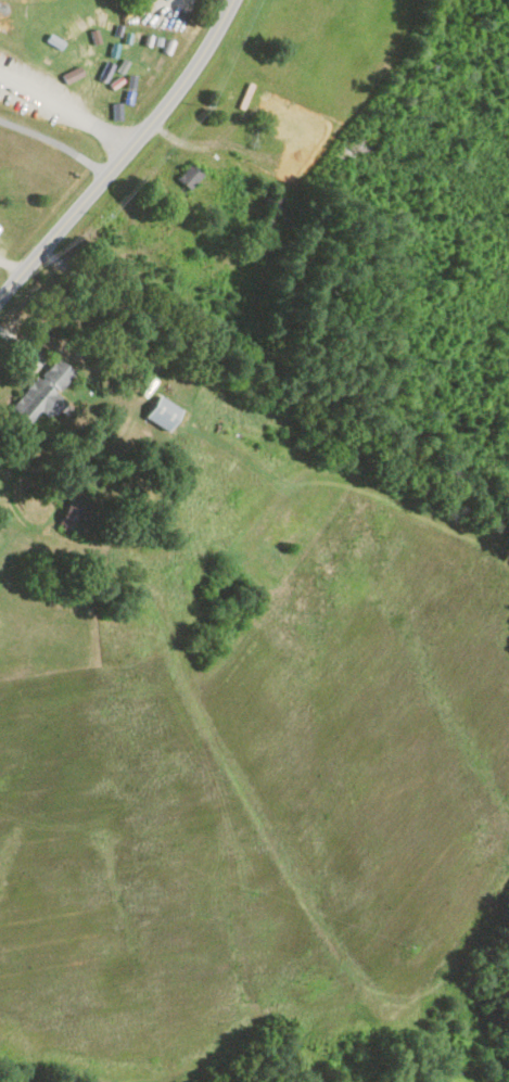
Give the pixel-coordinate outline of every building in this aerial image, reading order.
[(175,178),(187,189),(200,174),(188,163),(175,178)] [(73,372),(53,356),(10,408),(28,423),(39,409),(51,420),(65,403),(54,394),(73,372)] [(165,432),(179,409),(157,395),(142,418),(165,432)] [(91,506),(69,495),(55,526),(77,536),(91,506)]
